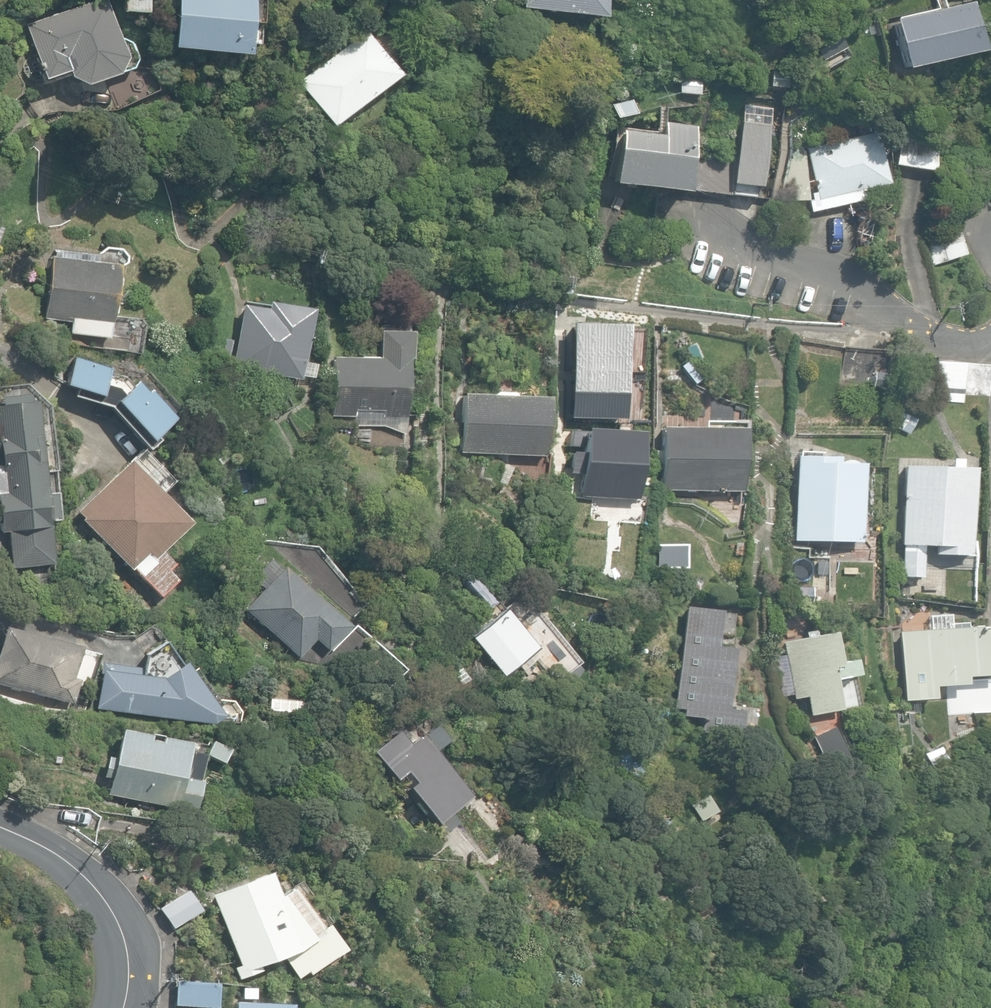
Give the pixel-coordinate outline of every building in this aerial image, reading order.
[(87,85),(118,74),(126,58),(107,0),(101,0),(26,25),(44,79),(68,71),(70,77),(87,85)] [(151,15),(152,0),(125,0),(124,13),(151,15)] [(248,57),(254,0),(178,0),(173,49),(248,57)] [(602,19),(605,0),(520,0),(519,9),(602,19)] [(892,20),(904,69),(982,51),(970,2),(892,20)] [(298,82),(332,127),(400,76),(367,31),(298,82)] [(614,118),(633,114),(629,96),(610,100),(614,118)] [(737,153),(731,197),(755,199),(766,125),(742,124),(737,153)] [(613,185),(685,195),(695,130),(661,125),(659,137),(621,131),(613,185)] [(895,166),(932,174),(940,137),(903,129),(895,166)] [(805,148),(817,200),(889,183),(877,131),(805,148)] [(737,153),(697,150),(691,191),(731,197),(737,153)] [(778,200),(808,200),(804,159),(786,160),(778,200)] [(923,243),(931,267),(966,255),(958,231),(923,243)] [(67,332),(107,337),(117,264),(96,261),(97,252),(71,249),(70,258),(49,256),(41,316),(69,320),(67,332)] [(266,309),(243,305),(232,367),(301,380),(313,311),(268,302),(266,309)] [(405,417),(408,325),(382,325),(381,331),(378,331),(377,358),(333,357),(331,416),(354,417),(354,409),(383,410),(383,417),(405,417)] [(219,363),(230,365),(234,341),(223,339),(219,363)] [(842,388),(884,392),(888,353),(846,349),(842,388)] [(110,406),(149,449),(159,439),(155,435),(177,416),(152,388),(148,391),(138,380),(130,385),(122,375),(109,372),(110,365),(74,354),(65,384),(76,388),(74,395),(110,406)] [(990,406),(990,384),(990,366),(934,362),(932,403),(990,406)] [(15,563),(54,559),(50,516),(58,516),(56,490),(48,490),(38,398),(33,399),(32,390),(3,392),(4,401),(0,402),(0,431),(1,437),(0,437),(0,490),(0,521),(2,521),(2,529),(12,529),(15,563)] [(459,452),(543,455),(546,397),(514,395),(511,392),(495,391),(491,394),(462,393),(459,452)] [(909,433),(916,420),(899,411),(892,425),(909,433)] [(661,490),(742,491),(743,428),(662,427),(661,490)] [(598,502),(619,503),(619,497),(637,498),(641,432),(583,428),(582,453),(569,452),(568,470),(572,470),(571,479),(581,479),(580,495),(598,496),(598,502)] [(133,567),(159,595),(176,579),(166,570),(173,563),(161,551),(190,522),(161,492),(172,480),(142,449),(130,461),(128,459),(76,510),(83,517),(81,519),(130,570),(133,567)] [(793,540),(861,541),(863,462),(854,462),(852,461),(848,460),(843,460),(839,461),(837,462),(837,456),(795,455),(793,540)] [(901,577),(923,578),(924,548),(934,548),(934,555),(969,556),(971,467),(964,467),(964,460),(953,460),(953,467),(904,465),(901,577)] [(633,521),(647,523),(649,506),(648,506),(635,504),(633,521)] [(527,526),(541,531),(546,518),(532,513),(527,526)] [(685,543),(656,544),(658,567),(685,567),(685,543)] [(245,609),(300,656),(315,639),(329,651),(351,625),(283,567),(281,569),(269,558),(252,578),(263,588),(245,609)] [(792,605),(813,605),(813,586),(792,586),(792,605)] [(516,621),(499,608),(468,637),(499,675),(530,650),(551,675),(576,657),(532,605),(516,621)] [(699,733),(741,738),(744,711),(729,709),(735,649),(732,648),(738,611),(720,610),(683,608),(673,715),(700,718),(699,733)] [(904,700),(937,697),(937,688),(968,685),(967,677),(990,675),(990,621),(898,629),(904,700)] [(81,702),(87,678),(81,677),(89,646),(12,626),(0,671),(0,681),(81,702)] [(815,635),(814,630),(804,631),(805,636),(781,641),(784,654),(773,656),(781,697),(792,695),(792,699),(805,696),(809,714),(857,705),(851,676),(857,675),(855,659),(838,662),(832,631),(815,635)] [(97,705),(214,721),(225,712),(181,658),(178,660),(162,639),(143,653),(142,665),(103,661),(97,705)] [(348,664),(383,699),(406,672),(385,654),(382,658),(366,643),(348,664)] [(269,722),(305,724),(307,700),(271,698),(269,722)] [(393,782),(430,830),(473,797),(434,746),(444,739),(433,725),(409,744),(399,730),(366,755),(389,785),(393,782)] [(107,793),(196,811),(202,780),(183,777),(190,742),(161,736),(160,741),(149,738),(150,733),(121,727),(115,757),(107,755),(103,776),(111,777),(107,793)] [(206,753),(223,762),(230,748),(213,739),(206,753)] [(924,752),(929,766),(946,758),(940,745),(924,752)] [(268,872),(212,895),(241,964),(235,966),(241,981),(261,973),(258,967),(288,955),(294,970),(344,949),(295,884),(276,892),(268,872)] [(159,908),(174,928),(201,910),(187,890),(159,908)] [(175,1004),(216,1007),(218,982),(176,980),(175,1004)]
